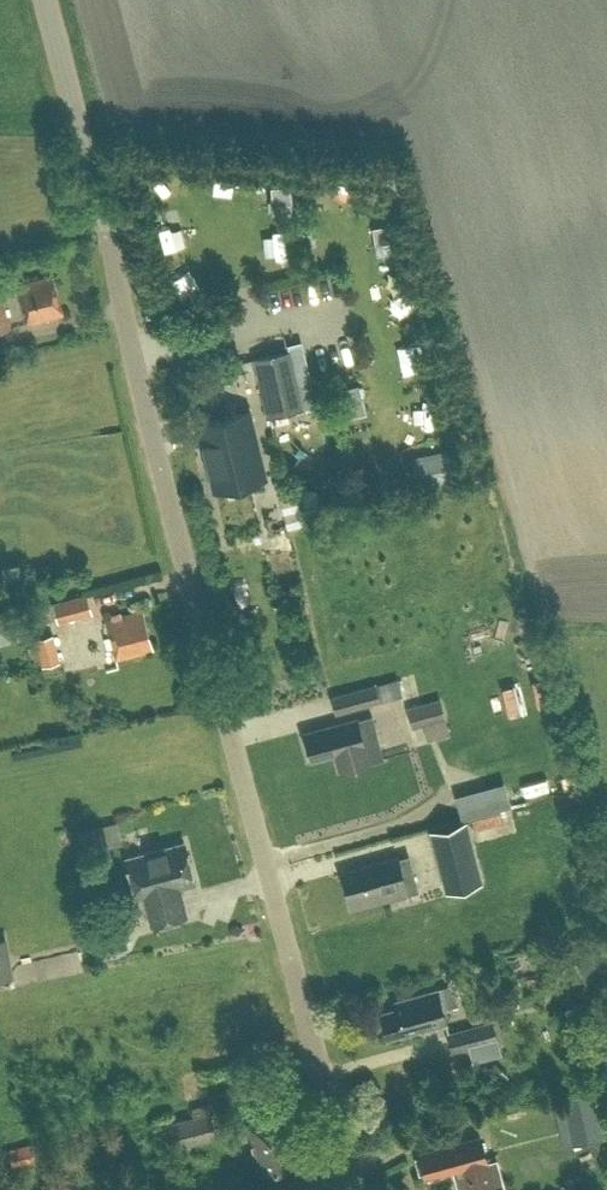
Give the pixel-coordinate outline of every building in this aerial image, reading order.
[(28,320),(63,311),(54,272),(18,281),(28,320)] [(13,324),(6,296),(0,298),(0,328),(13,324)] [(255,356),(268,415),(307,407),(294,347),(255,356)] [(251,422),(244,423),(241,412),(201,422),(217,488),(264,477),(251,422)] [(332,505),(293,509),(295,522),(333,518),(332,505)] [(1,575),(18,572),(16,561),(0,563),(0,570),(1,575)] [(59,619),(92,611),(87,592),(54,601),(59,619)] [(117,656),(154,645),(143,606),(106,617),(117,656)] [(61,660),(54,633),(37,637),(44,665),(61,660)] [(399,677),(332,695),(336,712),(404,694),(399,677)] [(442,697),(408,706),(414,727),(447,718),(442,697)] [(372,714),(338,723),(338,724),(305,733),(311,755),(337,749),(342,767),(383,756),(372,714)] [(485,810),(509,803),(504,784),(480,791),(485,810)] [(517,805),(482,811),(484,821),(519,815),(517,805)] [(118,820),(79,829),(84,851),(123,842),(118,820)] [(178,884),(194,880),(184,839),(125,855),(136,895),(143,893),(150,921),(186,912),(178,884)] [(470,843),(438,852),(448,889),(480,880),(470,843)] [(418,888),(409,856),(399,859),(398,856),(342,872),(352,907),(418,888)] [(129,944),(121,914),(98,920),(106,950),(129,944)] [(14,976),(8,935),(0,937),(0,978),(14,976)] [(451,983),(437,987),(397,998),(399,1006),(380,1012),(386,1035),(419,1027),(420,1030),(447,1023),(443,1008),(457,1004),(451,983)] [(494,1019),(448,1031),(452,1048),(498,1036),(494,1019)] [(561,1094),(572,1143),(602,1136),(591,1087),(561,1094)] [(175,1146),(219,1135),(210,1102),(193,1106),(195,1115),(169,1121),(175,1146)] [(258,1174),(295,1167),(286,1123),(249,1130),(258,1174)] [(452,1143),(419,1152),(425,1174),(426,1174),(428,1183),(447,1178),(445,1169),(457,1166),(458,1169),(462,1171),(464,1171),(469,1189),(467,1189),(483,1189),(482,1187),(493,1184),(482,1142),(480,1136),(467,1139),(452,1143)] [(14,1163),(36,1158),(32,1141),(10,1146),(14,1163)]
